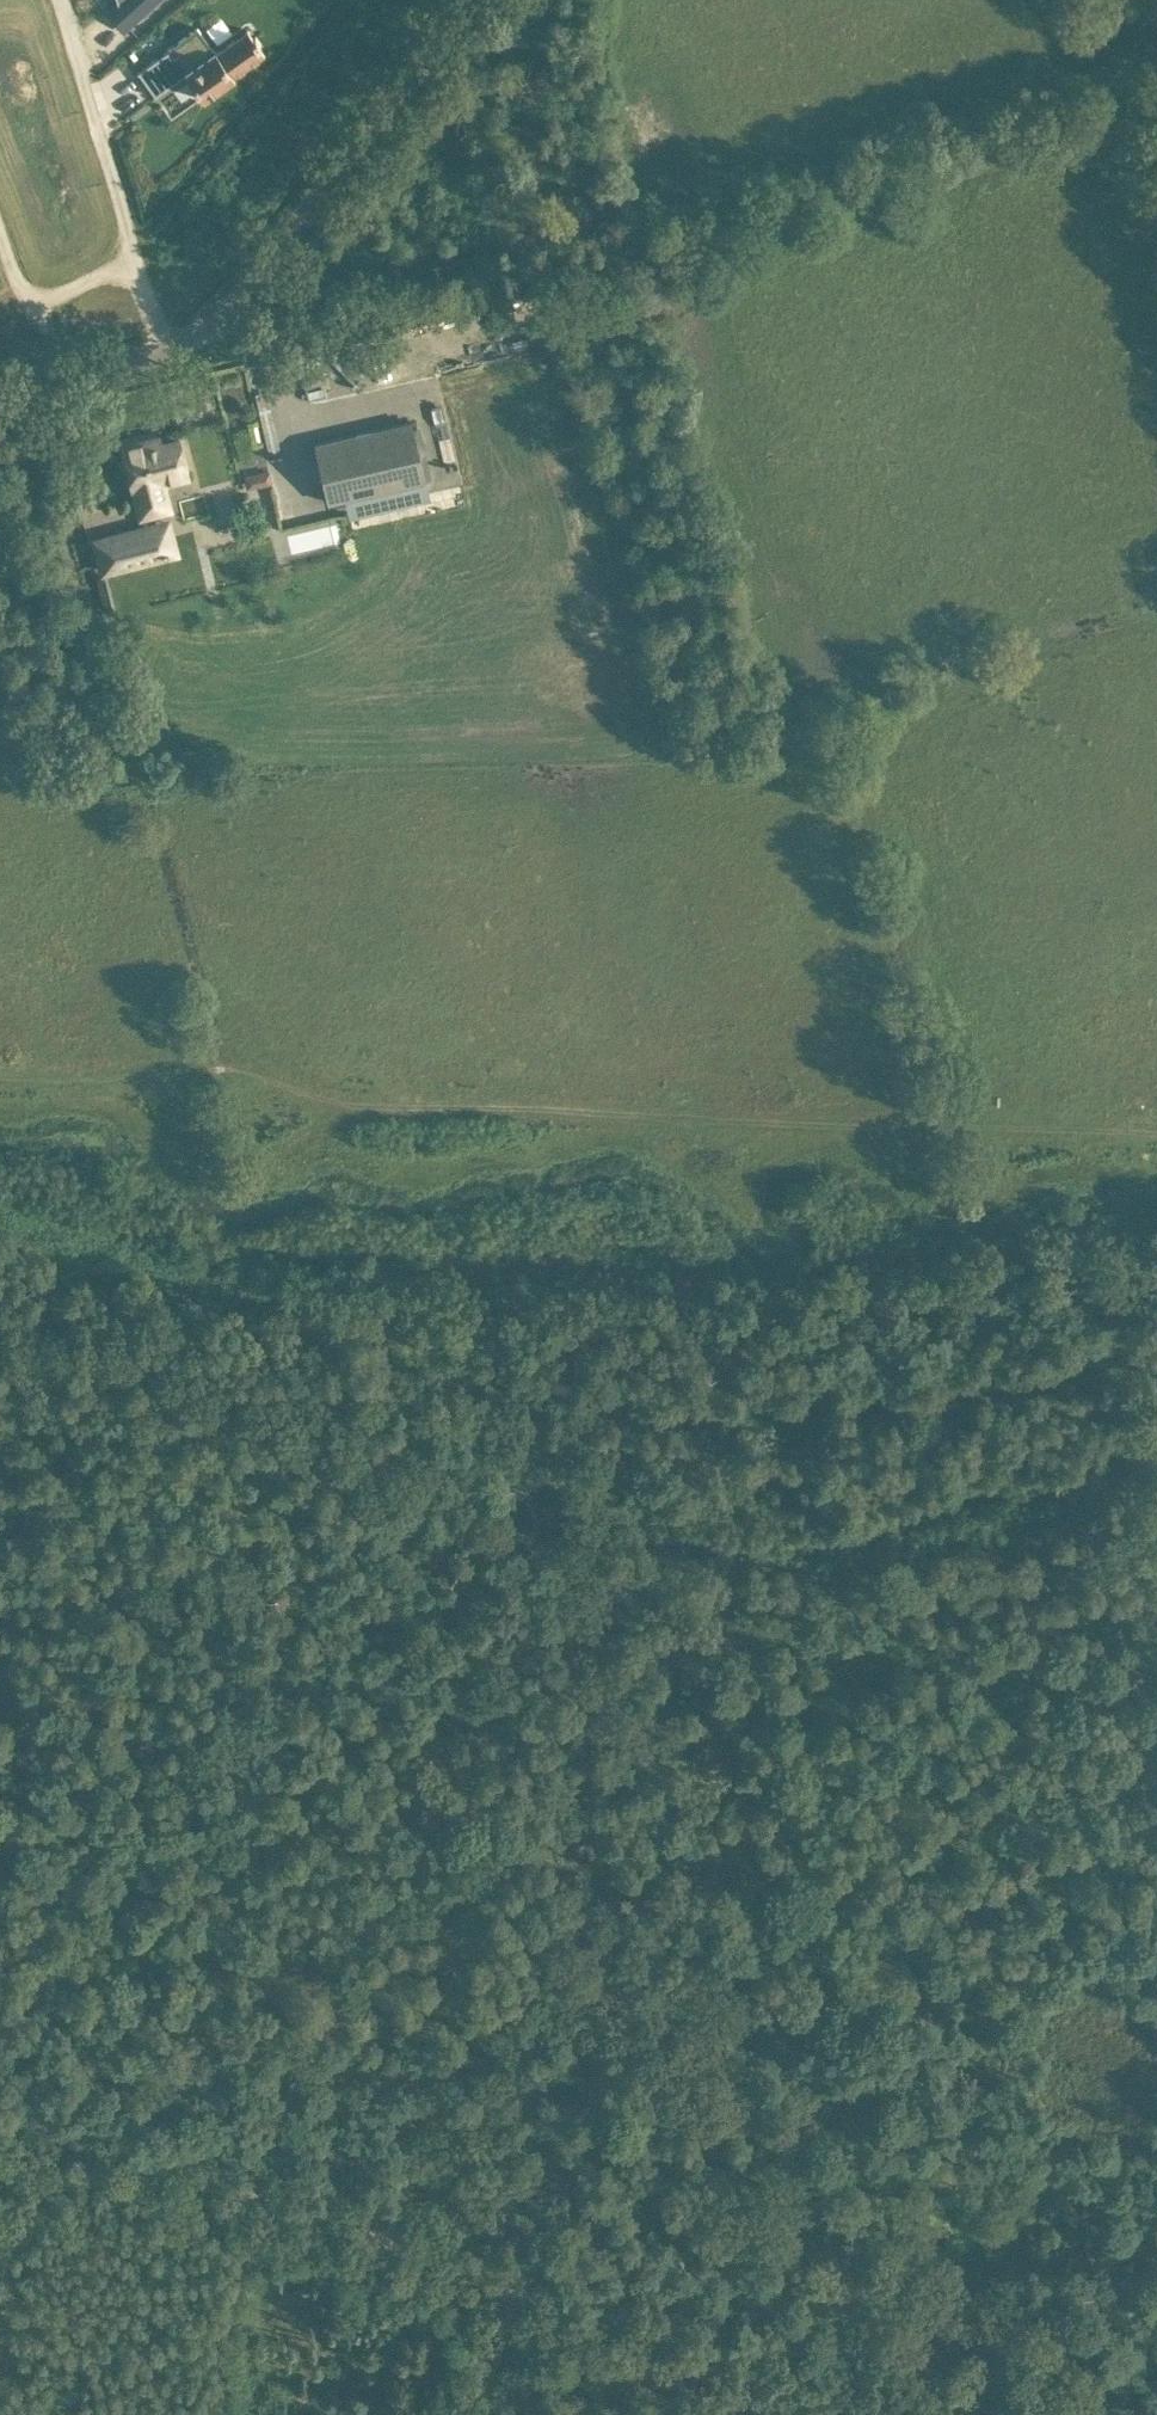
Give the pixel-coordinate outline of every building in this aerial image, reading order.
[(118,2),(108,10),(125,28),(144,11),(140,0),(117,0),(118,2)] [(139,68),(136,70),(155,96),(157,94),(157,93),(169,84),(169,85),(172,84),(171,83),(183,74),(184,75),(186,73),(203,98),(235,76),(234,75),(236,73),(235,72),(247,63),(248,64),(251,63),(250,62),(262,53),(263,54),(265,53),(258,43),(261,41),(256,34),(253,36),(247,28),(216,50),(215,48),(214,49),(197,26),(166,48),(167,49),(154,58),(153,57),(151,59),(152,60),(139,69),(139,68)] [(317,442),(329,497),(421,477),(409,422),(317,442)] [(124,479),(129,477),(132,488),(134,488),(141,513),(168,506),(161,481),(188,474),(179,437),(161,442),(159,435),(121,445),(124,458),(120,459),(124,479)] [(270,468),(255,471),(258,485),(273,482),(270,468)] [(289,549),(340,543),(337,516),(285,522),(289,549)] [(156,555),(149,525),(95,539),(103,569),(156,555)]
